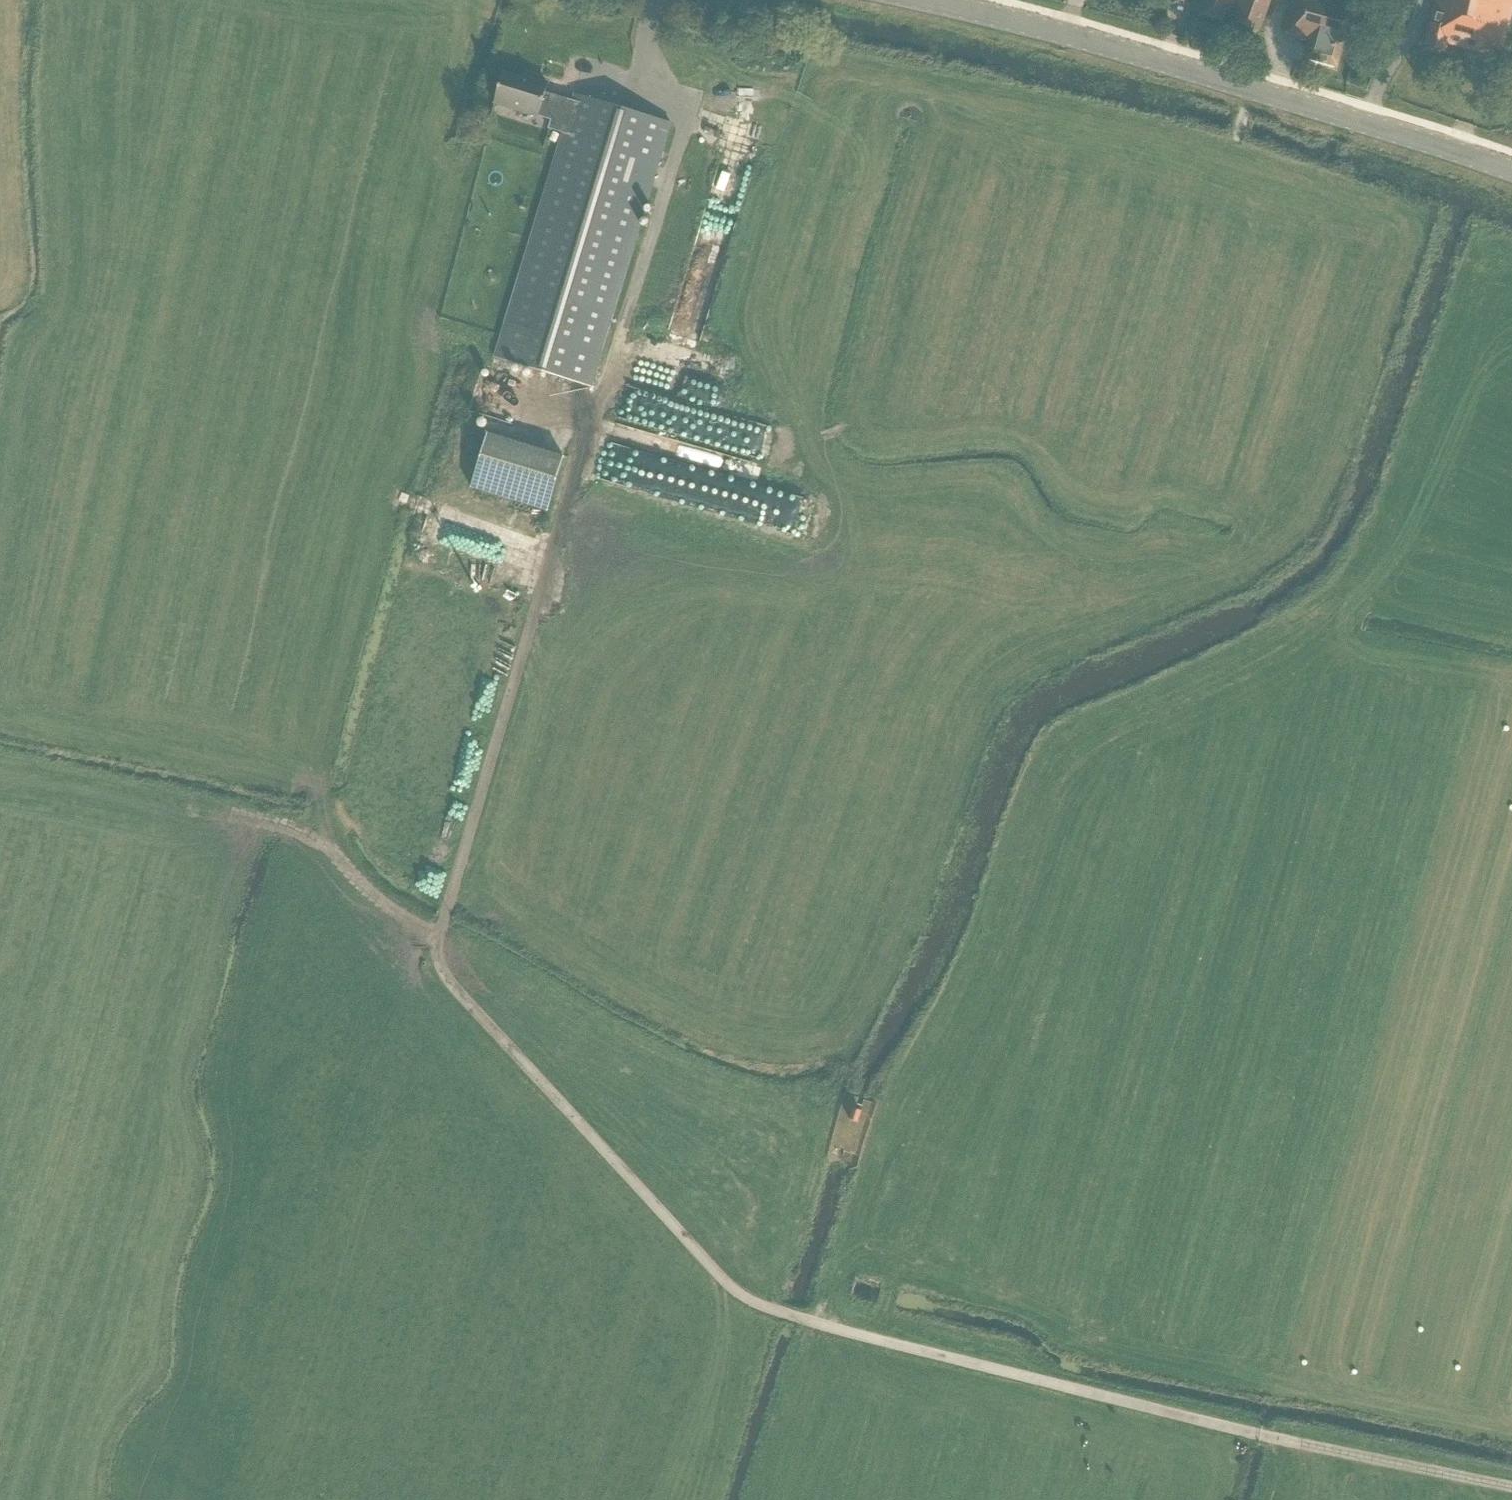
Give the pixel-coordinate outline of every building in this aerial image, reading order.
[(1187,10),(1191,0),(1175,0),(1173,5),(1187,10)] [(1201,16),(1222,23),(1230,0),(1206,0),(1201,16)] [(1234,22),(1260,31),(1271,0),(1242,0),(1234,22)] [(1337,67),(1355,0),(1293,0),(1284,33),(1301,38),(1301,40),(1310,43),(1306,58),(1337,67)] [(1502,55),(1511,14),(1511,0),(1436,0),(1424,47),(1445,53),(1448,44),(1480,53),(1480,49),(1502,55)] [(495,358),(591,388),(671,124),(575,94),(573,101),(545,93),(548,84),(528,78),(527,81),(504,74),(495,104),(551,121),(548,129),(563,133),(495,358)] [(471,489),(548,512),(564,457),(488,434),(471,489)] [(850,1121),(858,1123),(862,1111),(853,1108),(850,1121)]
